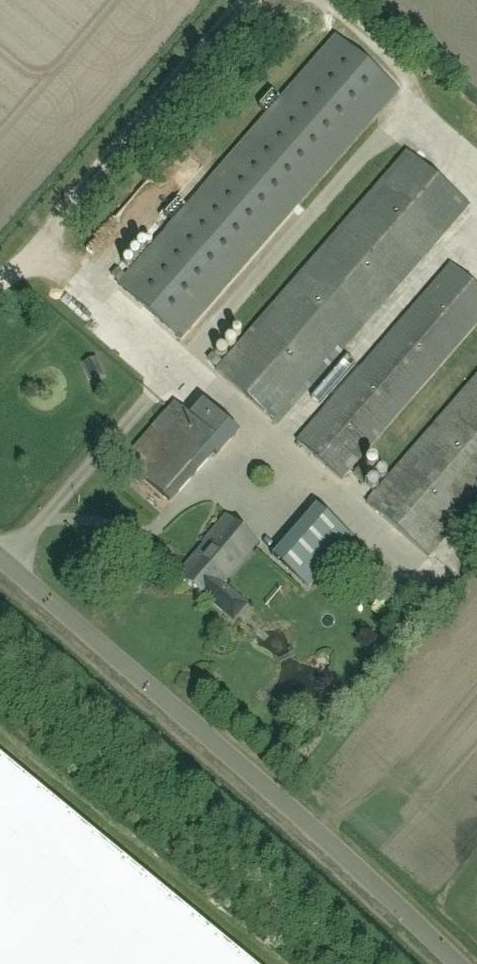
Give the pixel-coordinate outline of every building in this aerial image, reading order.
[(118,286),(180,340),(397,91),(335,37),(118,286)] [(469,205),(408,151),(216,371),(278,425),(469,205)] [(476,324),(476,287),(451,264),(296,441),(341,480),(476,324)] [(118,284),(124,278),(116,271),(111,277),(118,284)] [(215,367),(220,361),(213,354),(208,360),(215,367)] [(476,501),(476,376),(366,504),(428,557),(476,501)] [(170,505),(214,457),(217,460),(239,434),(202,403),(191,417),(174,402),(122,461),(170,505)] [(358,470),(353,475),(362,483),(367,477),(358,470)] [(273,557),(309,589),(354,538),(318,506),(273,557)] [(205,544),(178,575),(209,601),(210,600),(233,621),(247,606),(223,585),(259,543),(226,515),(203,542),(205,544)] [(0,760),(0,963),(247,963),(0,760)]
